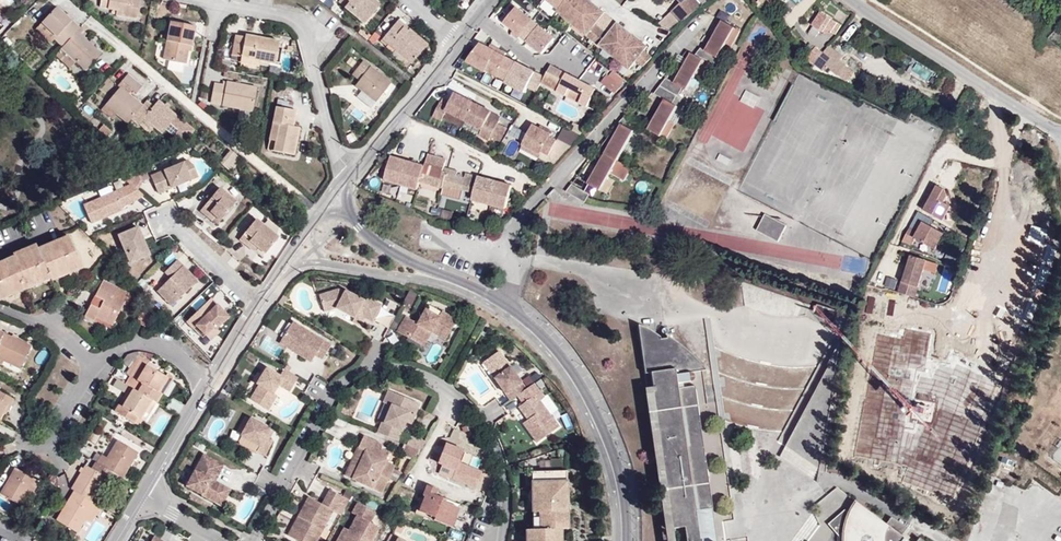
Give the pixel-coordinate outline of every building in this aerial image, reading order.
[(99,9),(120,13),(119,18),(136,21),(141,0),(101,0),(99,9)] [(373,0),(349,0),(343,7),(363,24),(379,6),(373,0)] [(557,9),(555,11),(626,69),(632,61),(640,67),(648,59),(640,52),(643,48),(615,24),(605,36),(592,25),(602,13),(586,0),(545,0),(557,9)] [(680,3),(670,12),(680,24),(698,5),(694,0),(677,0),(680,3)] [(768,0),(757,0),(755,1),(759,8),(768,0)] [(779,1),(778,0),(768,0),(759,8),(765,14),(779,1)] [(82,27),(57,6),(43,22),(57,35),(54,39),(64,47),(82,27)] [(515,37),(523,28),(530,19),(514,6),(501,21),(510,29),(508,32),(515,37)] [(722,46),(731,29),(725,26),(732,13),(718,6),(703,34),(698,30),(692,41),(709,49),(713,42),(722,46)] [(840,25),(821,10),(812,22),(823,31),(827,26),(834,32),(840,25)] [(598,22),(606,29),(615,18),(607,11),(598,22)] [(680,24),(670,12),(656,25),(672,32),(680,24)] [(381,37),(411,61),(428,41),(409,25),(407,27),(397,18),(381,37)] [(539,53),(552,38),(530,19),(523,28),(529,34),(523,40),(539,53)] [(57,35),(43,22),(37,29),(51,42),(54,39),(57,35)] [(199,28),(172,23),(170,34),(168,42),(164,61),(187,65),(191,47),(195,48),(199,28)] [(104,52),(87,37),(89,34),(82,27),(64,47),(62,50),(80,65),(87,71),(104,52)] [(284,38),(241,29),(236,52),(245,54),(244,59),(263,63),(264,58),(279,62),(284,38)] [(377,44),(380,36),(371,33),(368,41),(377,44)] [(711,135),(742,152),(764,112),(755,107),(760,97),(745,89),(741,97),(735,94),(762,45),(749,38),(693,139),(705,145),(711,135)] [(849,64),(842,58),(844,55),(829,43),(813,63),(829,77),(832,73),(838,78),(841,74),(849,64)] [(679,130),(689,111),(680,106),(685,97),(682,95),(689,80),(694,83),(700,71),(708,75),(717,58),(695,47),(681,74),(671,69),(658,84),(672,92),(657,118),(679,130)] [(292,48),(284,49),(285,66),(293,66),(292,48)] [(80,65),(62,50),(57,56),(75,71),(80,65)] [(375,99),(390,81),(363,58),(351,72),(357,77),(354,81),(375,99)] [(916,61),(910,71),(928,81),(933,71),(916,61)] [(847,78),(855,69),(849,64),(841,74),(847,78)] [(544,77),(541,82),(566,96),(570,88),(583,95),(589,86),(551,65),(544,77)] [(792,67),(740,194),(797,217),(793,249),(774,241),(702,233),(701,238),(738,253),(752,254),(762,258),(840,267),(858,274),(861,267),(862,255),(877,261),(916,165),(914,187),(931,145),(932,133),(862,104),(852,103),(824,92),(811,91),(805,88),(795,87),(787,105),(792,67)] [(612,69),(601,82),(614,93),(625,80),(612,69)] [(541,82),(544,77),(535,72),(527,88),(536,93),(541,82)] [(142,104),(138,100),(141,97),(137,92),(142,87),(131,77),(127,74),(117,85),(120,89),(106,105),(117,115),(126,123),(129,119),(142,104)] [(240,110),(252,113),(258,87),(226,81),(225,85),(214,82),(211,99),(222,102),(221,106),(240,110)] [(375,99),(360,87),(354,95),(368,107),(375,99)] [(570,88),(566,96),(580,103),(583,95),(570,88)] [(479,128),(475,135),(485,140),(487,136),(496,141),(504,127),(494,123),(496,120),(495,120),(486,115),(488,112),(475,105),(474,107),(470,105),(471,102),(452,92),(443,110),(479,128)] [(70,103),(77,109),(81,105),(74,98),(70,103)] [(164,104),(158,99),(153,105),(147,99),(142,104),(129,119),(138,126),(143,121),(155,131),(161,137),(178,117),(168,108),(164,104)] [(294,102),(279,99),(277,106),(293,109),(294,102)] [(439,118),(446,104),(438,100),(431,113),(439,118)] [(117,115),(106,105),(101,110),(113,120),(117,115)] [(299,111),(277,106),(267,151),(297,157),(302,131),(295,130),(299,111)] [(579,134),(596,115),(588,109),(585,115),(581,113),(578,117),(580,119),(572,131),(579,134)] [(640,126),(645,117),(629,109),(622,116),(640,126)] [(252,113),(240,110),(239,120),(250,122),(252,113)] [(486,115),(495,120),(497,116),(488,112),(486,115)] [(636,124),(623,116),(618,124),(632,131),(636,124)] [(99,129),(104,124),(97,118),(93,123),(99,129)] [(155,131),(143,121),(138,126),(149,137),(155,131)] [(99,129),(108,137),(112,131),(104,124),(99,129)] [(629,179),(635,166),(618,157),(632,131),(618,124),(591,177),(604,184),(611,170),(629,179)] [(537,154),(535,157),(549,164),(566,145),(555,139),(553,141),(546,137),(549,132),(540,128),(539,130),(535,128),(529,125),(519,144),(537,154)] [(118,138),(114,142),(122,149),(126,145),(118,138)] [(537,154),(519,144),(517,148),(535,158),(537,154)] [(231,171),(242,158),(230,148),(219,161),(231,171)] [(418,183),(427,153),(416,151),(414,163),(410,182),(418,183)] [(465,190),(468,172),(455,169),(454,173),(447,172),(448,168),(436,166),(436,170),(434,169),(437,155),(427,153),(418,183),(432,186),(431,191),(440,192),(442,185),(465,190)] [(410,182),(414,163),(379,157),(375,180),(409,187),(410,182)] [(196,175),(191,163),(181,158),(146,173),(155,193),(196,175)] [(127,172),(131,182),(140,178),(140,177),(144,175),(140,166),(127,172)] [(502,178),(468,172),(465,190),(463,196),(496,202),(498,201),(502,178)] [(587,196),(593,185),(577,177),(568,186),(587,196)] [(941,216),(949,201),(941,197),(945,191),(943,185),(936,181),(923,206),(941,216)] [(122,206),(133,201),(118,186),(80,202),(89,223),(123,208),(122,206)] [(216,222),(233,202),(216,186),(212,190),(205,198),(194,211),(201,217),(205,212),(212,218),(216,222)] [(202,196),(205,198),(212,190),(209,188),(202,196)] [(649,219),(561,207),(559,221),(636,231),(636,230),(648,232),(649,219)] [(207,223),(212,218),(205,212),(201,217),(207,223)] [(757,228),(759,229),(768,213),(765,212),(757,228)] [(778,239),(787,223),(768,213),(759,229),(778,239)] [(934,244),(942,229),(922,218),(917,227),(909,222),(901,237),(911,240),(914,234),(934,244)] [(277,240),(253,220),(235,243),(242,248),(246,243),(263,257),(277,240)] [(136,225),(113,235),(124,264),(148,254),(136,225)] [(0,263),(0,302),(47,280),(48,282),(78,267),(63,235),(36,248),(35,246),(12,257),(0,263)] [(263,257),(246,243),(242,248),(259,262),(263,257)] [(908,274),(906,273),(905,277),(903,276),(900,287),(912,290),(916,292),(925,264),(927,256),(913,251),(907,268),(910,269),(908,274)] [(151,290),(166,305),(195,277),(174,256),(160,269),(166,275),(151,290)] [(939,259),(927,256),(925,264),(937,267),(939,259)] [(712,270),(714,260),(701,257),(699,268),(712,270)] [(894,288),(896,278),(886,276),(884,286),(894,288)] [(138,277),(134,281),(138,285),(142,281),(138,277)] [(112,324),(127,293),(100,279),(91,296),(99,299),(95,307),(87,303),(81,315),(91,319),(93,314),(112,324)] [(900,287),(896,298),(908,301),(909,299),(912,290),(900,287)] [(412,304),(416,293),(408,290),(404,302),(412,304)] [(342,294),(335,291),(317,297),(322,313),(334,309),(352,319),(354,315),(362,319),(370,323),(379,306),(363,298),(361,301),(343,292),(342,294)] [(231,319),(208,297),(183,323),(199,338),(202,335),(211,326),(218,333),(231,319)] [(144,322),(150,311),(142,307),(136,318),(144,322)] [(815,314),(828,318),(830,310),(818,307),(815,314)] [(403,318),(395,333),(406,338),(417,344),(425,330),(429,332),(431,328),(446,336),(454,320),(439,312),(436,318),(423,310),(415,324),(403,318)] [(180,319),(175,313),(169,319),(174,324),(180,319)] [(362,319),(354,315),(352,319),(350,323),(358,327),(362,319)] [(291,351),(309,362),(313,355),(320,359),(329,345),(290,322),(277,343),(285,348),(286,346),(292,349),(291,351)] [(799,322),(799,366),(818,366),(819,323),(799,322)] [(692,385),(679,386),(703,381),(697,370),(687,358),(672,344),(664,341),(654,344),(650,333),(645,328),(634,324),(664,540),(717,540),(692,385)] [(209,342),(218,333),(211,326),(202,335),(209,342)] [(443,340),(446,336),(431,328),(429,332),(443,340)] [(425,330),(417,344),(421,347),(429,332),(425,330)] [(0,333),(0,365),(20,375),(33,349),(0,333)] [(415,347),(417,344),(406,338),(404,341),(415,347)] [(510,398),(519,391),(492,354),(479,363),(489,378),(487,380),(503,403),(510,398)] [(155,386),(163,372),(138,358),(123,382),(127,384),(147,396),(154,400),(160,389),(155,386)] [(489,378),(479,363),(476,365),(487,380),(489,378)] [(257,385),(248,399),(262,408),(271,393),(278,383),(289,389),(296,377),(282,368),(278,375),(264,367),(254,383),(257,385)] [(160,389),(168,375),(163,372),(155,386),(160,389)] [(523,377),(526,384),(539,379),(536,372),(523,377)] [(310,377),(306,394),(327,400),(332,382),(310,377)] [(137,413),(147,396),(127,384),(118,398),(121,400),(119,403),(116,401),(110,410),(129,421),(135,411),(137,413)] [(527,386),(519,391),(510,398),(515,406),(511,409),(520,422),(515,426),(529,445),(551,430),(543,418),(532,403),(537,400),(527,386)] [(383,402),(391,405),(396,393),(388,390),(383,402)] [(7,404),(13,407),(17,401),(0,391),(0,417),(2,413),(7,404)] [(275,395),(271,393),(262,408),(266,410),(275,395)] [(383,420),(378,432),(397,440),(405,420),(407,415),(412,417),(418,402),(396,393),(391,405),(384,421),(383,420)] [(144,417),(154,400),(147,396),(137,413),(140,415),(144,417)] [(432,413),(439,400),(432,396),(425,409),(432,413)] [(539,398),(537,400),(532,403),(543,418),(549,413),(539,398)] [(8,416),(13,407),(7,404),(2,413),(8,416)] [(135,425),(140,415),(137,413),(135,411),(129,421),(135,425)] [(266,428),(247,418),(237,434),(256,445),(253,450),(260,455),(269,441),(265,439),(261,437),(266,428)] [(270,430),(266,428),(261,437),(265,439),(270,430)] [(347,479),(377,492),(388,465),(378,461),(382,451),(374,447),(375,444),(356,436),(351,448),(352,448),(359,451),(347,479)] [(122,478),(136,452),(115,440),(105,457),(101,465),(106,468),(120,477),(122,478)] [(440,473),(476,488),(482,472),(459,463),(464,450),(446,443),(444,448),(442,454),(438,462),(443,464),(440,473)] [(340,477),(347,479),(359,451),(352,448),(340,477)] [(101,454),(96,462),(101,465),(105,457),(101,454)] [(201,455),(184,486),(214,502),(223,486),(212,480),(209,478),(212,473),(215,475),(220,465),(201,455)] [(80,465),(84,459),(78,456),(75,462),(80,465)] [(552,467),(564,466),(563,458),(551,459),(552,467)] [(31,467),(22,461),(20,465),(29,471),(31,467)] [(92,501),(106,477),(116,483),(120,477),(106,468),(101,465),(96,462),(93,468),(86,464),(84,467),(82,471),(72,489),(75,490),(92,501)] [(36,475),(29,471),(20,465),(15,463),(0,488),(0,492),(20,503),(24,496),(36,475)] [(556,527),(559,527),(562,527),(562,502),(566,502),(567,502),(565,469),(531,470),(532,510),(539,510),(539,528),(532,528),(532,540),(556,540),(556,527)] [(29,499),(41,478),(36,475),(24,496),(29,499)] [(228,488),(223,486),(214,502),(219,505),(228,488)] [(434,491),(424,487),(421,495),(423,496),(416,513),(431,519),(430,522),(449,529),(456,509),(442,504),(443,501),(432,497),(434,491)] [(345,499),(326,489),(318,504),(305,497),(294,517),(301,520),(291,539),(295,540),(313,540),(329,510),(337,515),(345,499)] [(87,520),(96,503),(92,501),(75,490),(57,521),(79,534),(87,520)] [(905,530),(910,525),(891,511),(885,517),(856,493),(850,502),(849,508),(843,506),(824,514),(832,534),(840,533),(840,540),(913,540),(905,530)] [(353,502),(348,512),(353,514),(345,529),(339,540),(367,540),(368,539),(375,526),(366,522),(371,512),(353,502)] [(93,523),(102,507),(96,503),(87,520),(93,523)] [(284,536),(291,539),(301,520),(294,517),(284,536)] [(345,529),(341,527),(334,540),(339,540),(345,529)] [(467,540),(482,540),(486,533),(473,527),(467,540)]
